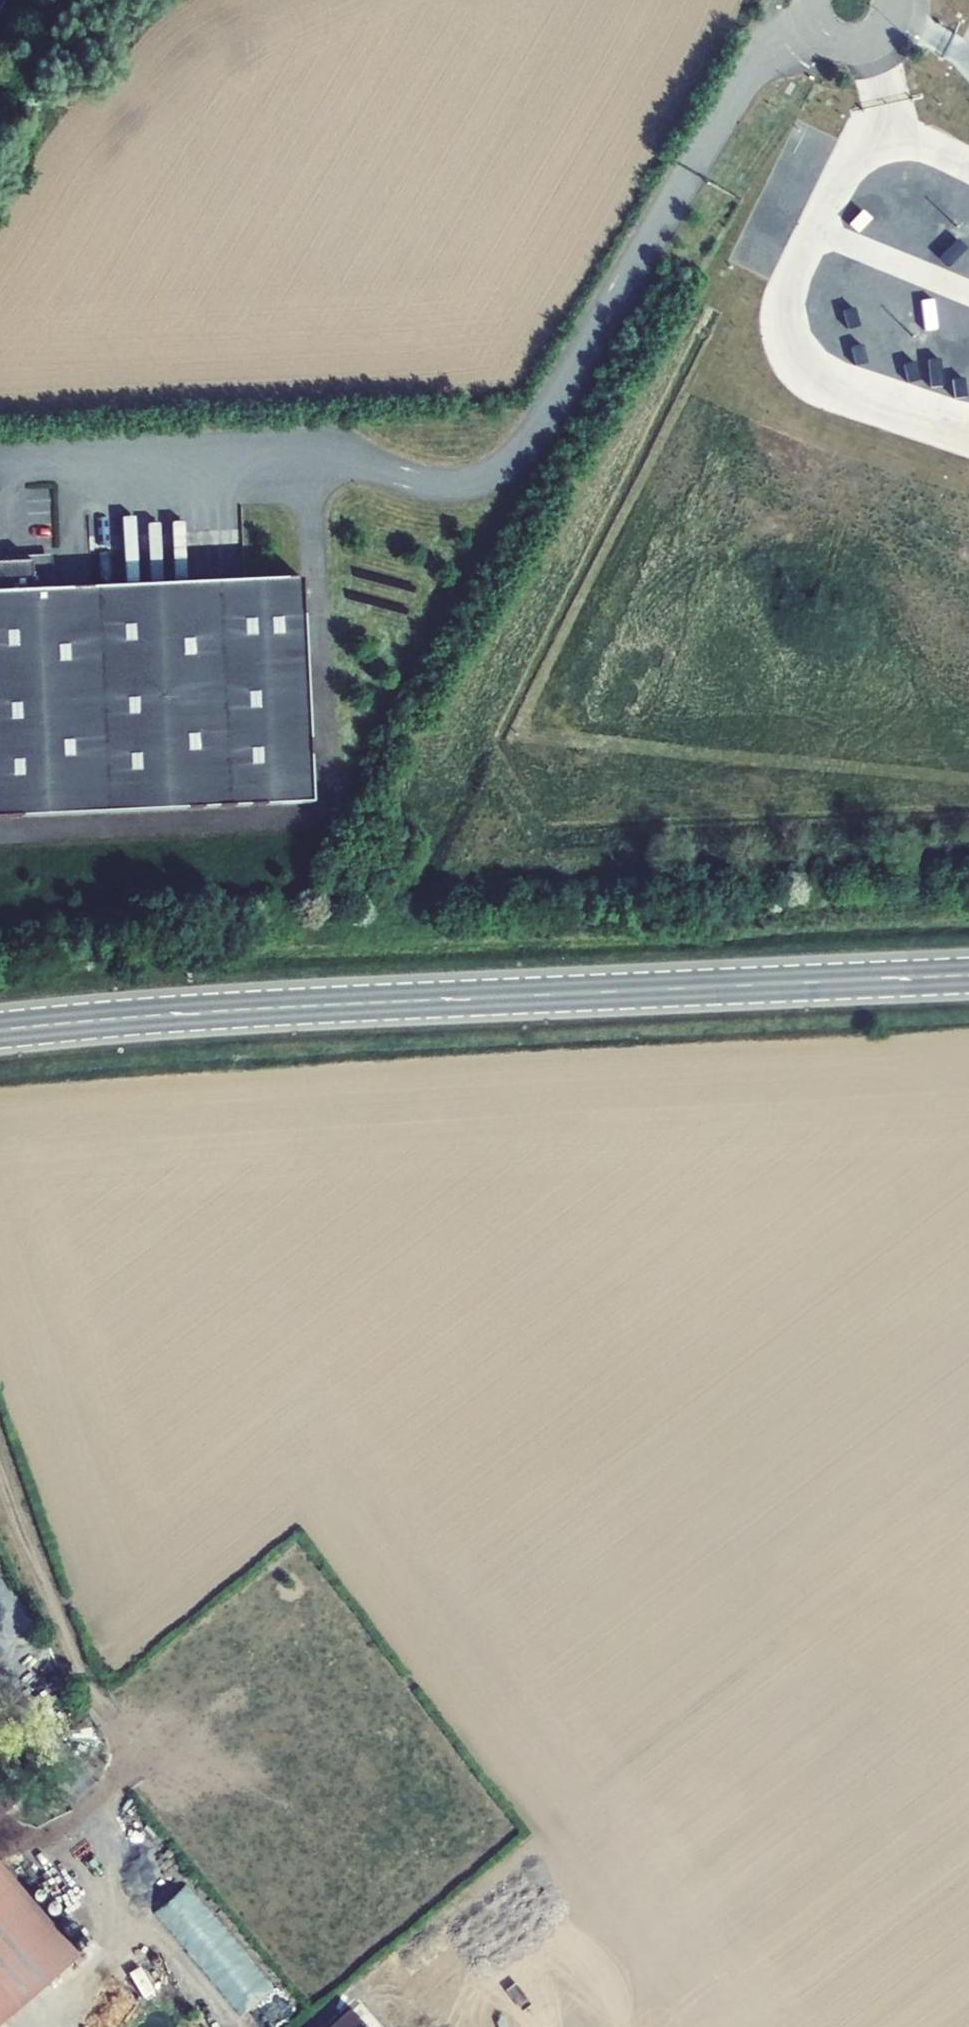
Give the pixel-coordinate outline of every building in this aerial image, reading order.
[(0,562),(0,817),(310,803),(300,578),(30,590),(29,561),(0,562)] [(24,1799),(0,1771),(0,1822),(24,1799)] [(0,1865),(0,2026),(1,2026),(80,1960),(0,1865)] [(353,2009),(334,2026),(369,2026),(353,2009)]
